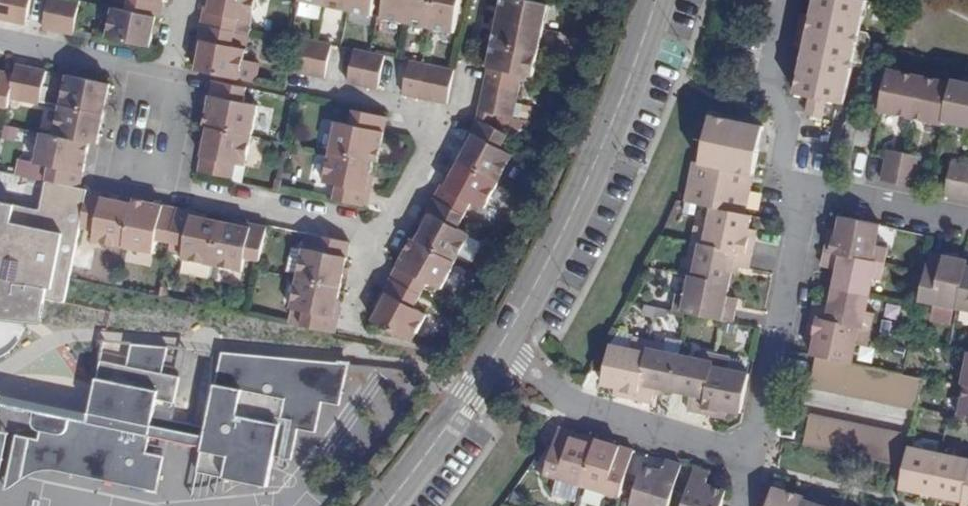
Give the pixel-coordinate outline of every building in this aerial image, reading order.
[(8,20),(12,0),(0,0),(0,18),(8,20)] [(8,20),(23,23),(28,0),(12,0),(8,20)] [(41,27),(55,30),(61,0),(46,0),(41,27)] [(55,30),(71,33),(78,0),(61,0),(55,30)] [(125,8),(156,15),(160,16),(163,0),(127,0),(125,8)] [(256,0),(209,0),(207,9),(204,25),(235,31),(238,14),(252,17),(256,0)] [(350,0),(324,0),(323,3),(348,8),(350,0)] [(348,8),(371,13),(374,0),(350,0),(348,8)] [(410,0),(386,0),(383,15),(406,20),(410,0)] [(435,0),(410,0),(406,20),(430,25),(435,0)] [(430,25),(454,29),(460,0),(435,0),(430,25)] [(552,5),(526,0),(504,0),(500,20),(547,29),(552,5)] [(863,4),(842,0),(813,0),(808,21),(800,20),(795,41),(804,43),(801,56),(793,98),(802,99),(808,101),(823,104),(826,105),(841,109),(842,106),(847,79),(854,81),(860,56),(865,51),(867,43),(864,38),(861,37),(857,36),(863,4)] [(890,71),(894,52),(902,12),(863,4),(857,36),(861,37),(864,38),(867,43),(865,51),(860,56),(854,81),(847,79),(842,106),(881,114),(882,109),(890,71)] [(156,15),(125,8),(111,6),(105,38),(116,40),(149,47),(156,15)] [(542,54),(547,29),(500,20),(495,45),(542,54)] [(244,57),(249,34),(235,31),(204,25),(199,24),(196,38),(201,40),(199,51),(195,68),(213,72),(255,81),(260,61),(244,57)] [(309,69),(316,36),(302,33),(297,59),(295,67),(309,69)] [(326,73),(332,39),(316,36),(309,69),(326,73)] [(804,43),(795,41),(792,54),(801,56),(804,43)] [(349,78),(365,81),(371,47),(355,44),(349,78)] [(537,78),(542,54),(495,45),(490,69),(487,83),(521,89),(524,76),(537,78)] [(379,84),(386,50),(371,47),(365,81),(379,84)] [(403,89),(420,92),(426,58),(424,58),(410,56),(403,89)] [(420,92),(434,95),(441,62),(426,58),(420,92)] [(24,64),(8,61),(6,70),(1,95),(18,98),(24,64)] [(434,95),(447,98),(454,65),(441,62),(434,95)] [(24,64),(18,98),(32,102),(33,98),(39,68),(24,64)] [(897,73),(890,71),(882,109),(915,116),(923,78),(903,74),(897,73)] [(64,73),(59,104),(102,113),(108,82),(64,73)] [(923,78),(915,116),(943,122),(944,119),(951,84),(950,83),(941,82),(923,78)] [(211,79),(202,124),(206,125),(250,134),(256,106),(243,103),(246,87),(211,79)] [(944,119),(967,124),(967,84),(952,81),(951,84),(944,119)] [(518,104),(521,89),(487,83),(484,97),(518,104)] [(495,115),(515,119),(518,104),(484,97),(483,105),(481,112),(495,115)] [(820,122),(823,104),(808,101),(804,118),(820,122)] [(53,135),(88,142),(96,144),(102,113),(59,104),(53,135)] [(391,112),(356,105),(353,120),(339,118),(333,152),(376,160),(381,161),(391,112)] [(492,127),(495,115),(481,112),(479,120),(492,127)] [(752,119),(738,116),(736,127),(750,130),(752,119)] [(463,163),(502,185),(515,159),(504,151),(510,139),(492,127),(479,120),(472,133),(478,136),(470,152),(463,163)] [(736,127),(703,120),(692,166),(686,164),(677,205),(703,211),(737,218),(746,176),(741,175),(743,164),(748,165),(756,131),(750,130),(736,127)] [(206,125),(200,155),(196,173),(231,181),(234,165),(244,167),(250,134),(206,125)] [(31,142),(32,127),(1,126),(0,137),(0,140),(31,142)] [(47,165),(45,180),(80,187),(88,142),(53,135),(40,132),(35,162),(47,165)] [(457,160),(463,163),(470,152),(464,148),(457,160)] [(901,184),(907,153),(892,150),(891,160),(886,181),(901,184)] [(339,188),(336,203),(371,210),(374,195),(369,194),(372,179),(376,160),(333,152),(326,185),(339,188)] [(924,156),(907,153),(901,184),(917,187),(922,166),(924,156)] [(952,162),(950,172),(945,194),(961,197),(967,165),(952,162)] [(487,213),(502,185),(463,163),(457,176),(449,191),(442,187),(436,200),(468,218),(474,207),(487,213)] [(451,172),(442,187),(449,191),(457,176),(451,172)] [(70,279),(79,230),(86,195),(87,189),(80,187),(45,180),(39,211),(0,203),(0,309),(6,309),(13,310),(20,308),(23,296),(32,298),(46,300),(64,304),(70,279)] [(90,242),(122,249),(131,204),(86,195),(79,230),(92,233),(90,242)] [(154,242),(170,245),(177,208),(132,199),(131,204),(122,249),(151,255),(154,242)] [(420,244),(459,264),(473,238),(461,232),(468,218),(436,200),(428,214),(434,217),(426,231),(420,244)] [(182,262),(211,268),(221,222),(206,220),(192,217),(192,211),(177,208),(170,245),(167,258),(182,262)] [(206,215),(192,211),(192,217),(206,220),(206,215)] [(741,230),(743,219),(737,218),(703,211),(699,231),(688,229),(685,243),(742,255),(746,241),(735,239),(737,233),(741,230)] [(421,228),(426,231),(434,217),(428,214),(421,228)] [(879,224),(839,216),(836,230),(839,234),(838,239),(828,237),(825,252),(881,264),(884,249),(875,246),(879,224)] [(250,229),(251,224),(236,220),(235,226),(250,229)] [(243,260),(259,263),(266,227),(251,224),(250,229),(235,226),(221,222),(211,268),(241,274),(243,260)] [(748,233),(741,230),(737,233),(735,239),(746,241),(748,233)] [(839,234),(836,230),(829,230),(828,237),(838,239),(839,234)] [(297,279),(341,288),(347,256),(349,246),(316,238),(313,252),(302,250),(297,279)] [(393,280),(426,297),(432,286),(444,292),(459,264),(420,244),(414,240),(393,280)] [(739,271),(742,255),(685,243),(682,259),(690,261),(686,278),(722,286),(724,275),(726,268),(732,269),(739,271)] [(881,264),(825,252),(821,269),(836,272),(832,288),(867,296),(871,280),(878,280),(881,264)] [(927,252),(922,273),(917,300),(956,308),(965,266),(956,265),(957,259),(927,252)] [(966,260),(965,266),(956,308),(967,311),(967,261),(966,260)] [(686,278),(682,277),(678,295),(671,294),(667,310),(690,314),(721,321),(725,322),(728,308),(713,305),(715,299),(720,296),(722,286),(686,278)] [(287,325),(336,335),(339,321),(334,320),(341,288),(297,279),(287,325)] [(376,323),(415,343),(429,318),(417,311),(426,297),(393,280),(385,294),(390,297),(383,309),(376,323)] [(867,296),(832,288),(828,307),(813,304),(811,317),(867,329),(871,314),(864,312),(867,296)] [(379,306),(383,309),(390,297),(385,294),(379,306)] [(729,299),(720,296),(715,299),(713,305),(728,308),(729,299)] [(812,344),(810,355),(814,356),(828,359),(841,362),(850,364),(855,344),(863,346),(867,329),(811,317),(807,333),(819,336),(817,343),(812,344)] [(805,343),(812,344),(817,343),(819,336),(807,333),(805,343)] [(613,387),(612,394),(622,396),(638,399),(649,342),(633,339),(631,350),(611,346),(603,385),(613,387)] [(664,345),(649,342),(638,399),(652,402),(654,394),(655,387),(663,389),(674,391),(681,356),(663,352),(664,345)] [(100,362),(88,415),(86,424),(39,413),(33,422),(38,434),(36,440),(29,439),(24,465),(52,471),(144,491),(158,481),(163,458),(146,455),(149,438),(201,449),(197,473),(267,489),(273,460),(291,463),(297,432),(315,436),(322,404),(339,408),(346,375),(337,365),(221,354),(206,428),(154,417),(157,400),(175,404),(180,378),(163,374),(167,349),(131,345),(127,367),(100,362)] [(697,359),(681,356),(674,391),(689,395),(686,409),(702,413),(714,356),(698,352),(697,359)] [(724,408),(727,411),(737,413),(746,373),(728,369),(730,359),(714,356),(702,413),(716,415),(717,407),(724,408)] [(828,359),(814,356),(809,385),(822,388),(828,359)] [(828,359),(822,388),(835,390),(841,362),(828,359)] [(855,365),(850,364),(841,362),(835,390),(849,393),(855,365)] [(348,365),(337,365),(346,375),(348,365)] [(868,368),(855,365),(849,393),(862,396),(868,368)] [(880,370),(868,368),(862,396),(875,399),(880,370)] [(889,402),(894,373),(880,370),(875,399),(889,402)] [(908,376),(902,375),(894,373),(889,402),(902,404),(908,376)] [(922,379),(908,376),(902,404),(917,407),(922,379)] [(965,384),(959,416),(967,418),(967,385),(965,384)] [(655,387),(654,394),(662,395),(663,389),(655,387)] [(24,401),(12,399),(0,397),(0,404),(39,413),(86,424),(88,415),(24,401)] [(716,415),(726,417),(727,411),(724,408),(717,407),(716,415)] [(804,447),(817,450),(822,418),(809,416),(804,447)] [(817,450),(829,453),(834,421),(822,418),(817,450)] [(829,453),(843,456),(849,424),(834,421),(829,453)] [(843,456),(856,458),(862,427),(849,424),(843,456)] [(856,458),(870,461),(875,429),(862,427),(856,458)] [(595,444),(596,439),(581,435),(579,440),(571,437),(572,432),(559,429),(546,473),(583,483),(595,444)] [(870,461),(883,464),(888,432),(875,429),(870,461)] [(897,467),(902,435),(888,432),(883,464),(897,467)] [(29,439),(0,433),(0,492),(5,491),(12,485),(19,481),(28,477),(36,473),(46,471),(52,471),(24,465),(29,439)] [(608,442),(596,439),(595,444),(606,448),(608,442)] [(606,448),(595,444),(583,483),(620,494),(633,450),(608,442),(606,448)] [(941,452),(909,446),(900,487),(932,494),(941,452)] [(941,452),(932,494),(964,500),(967,480),(967,458),(941,452)] [(682,464),(667,460),(662,473),(654,471),(655,468),(643,465),(630,505),(669,505),(682,464)] [(683,505),(721,505),(726,489),(714,485),(713,488),(705,486),(709,472),(693,468),(683,505)] [(155,494),(158,481),(144,491),(155,494)] [(803,498),(804,496),(773,487),(768,505),(801,505),(803,498)]
